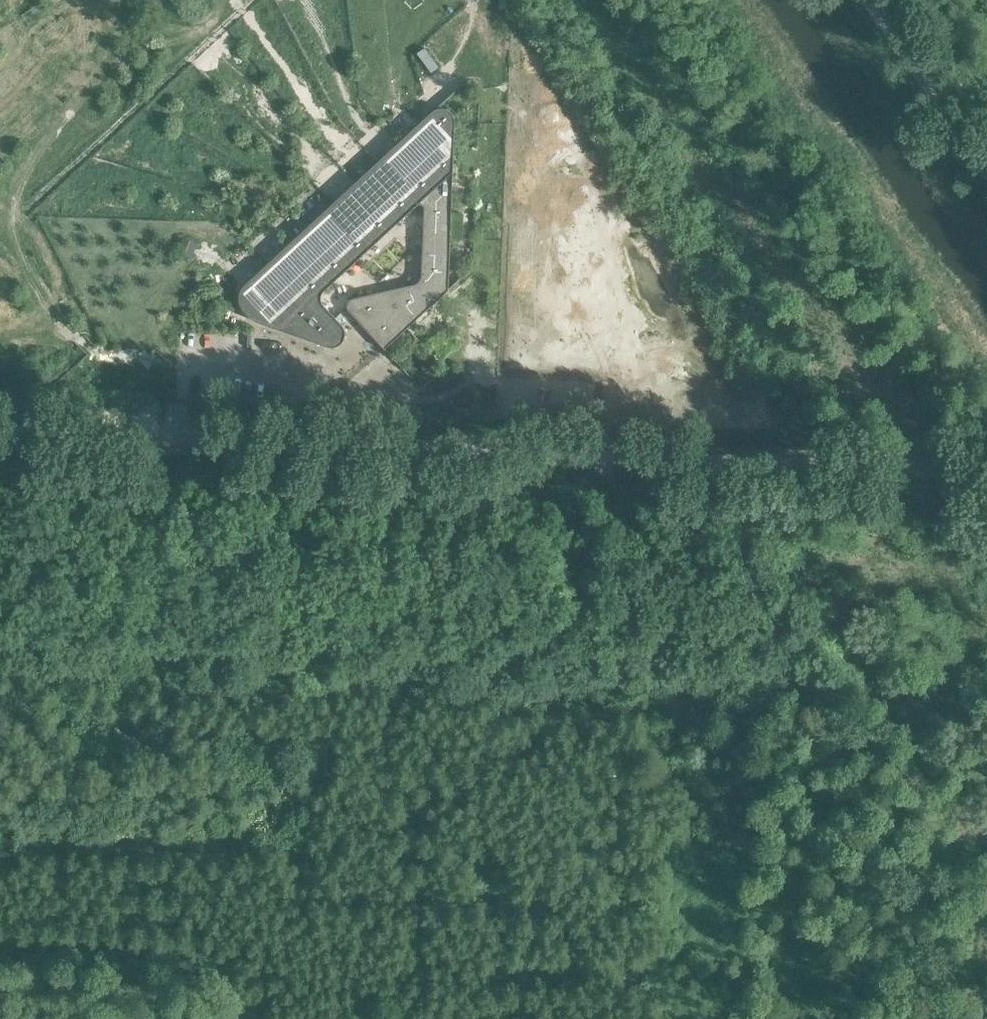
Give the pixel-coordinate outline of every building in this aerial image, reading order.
[(448,290),(455,123),(455,122),(454,119),(454,118),(453,115),(452,114),(450,112),(449,111),(447,110),(445,109),(443,109),(440,109),(439,109),(437,109),(435,110),(432,111),(431,112),(398,143),(401,147),(248,289),(246,291),(246,292),(244,294),(244,296),(244,297),(244,300),(244,301),(244,302),(245,304),(246,306),(247,307),(247,308),(255,316),(327,347),(330,348),(331,348),(332,348),(334,348),(335,347),(338,346),(340,345),(341,344),(343,342),(343,340),(344,339),(344,338),(345,336),(345,334),(344,331),(344,330),(344,328),(343,327),(342,326),(323,306),(322,304),(321,302),(321,301),(321,299),(321,298),(321,297),(321,295),(322,293),(323,292),(324,291),(417,206),(418,205),(419,204),(421,205),(422,205),(422,206),(423,207),(423,208),(424,209),(421,275),(421,277),(420,279),(419,281),(418,282),(416,284),(415,284),(413,285),(352,299),(350,300),(348,301),(348,302),(347,304),(346,306),(346,307),(347,309),(347,310),(348,311),(384,350),(448,290)]
